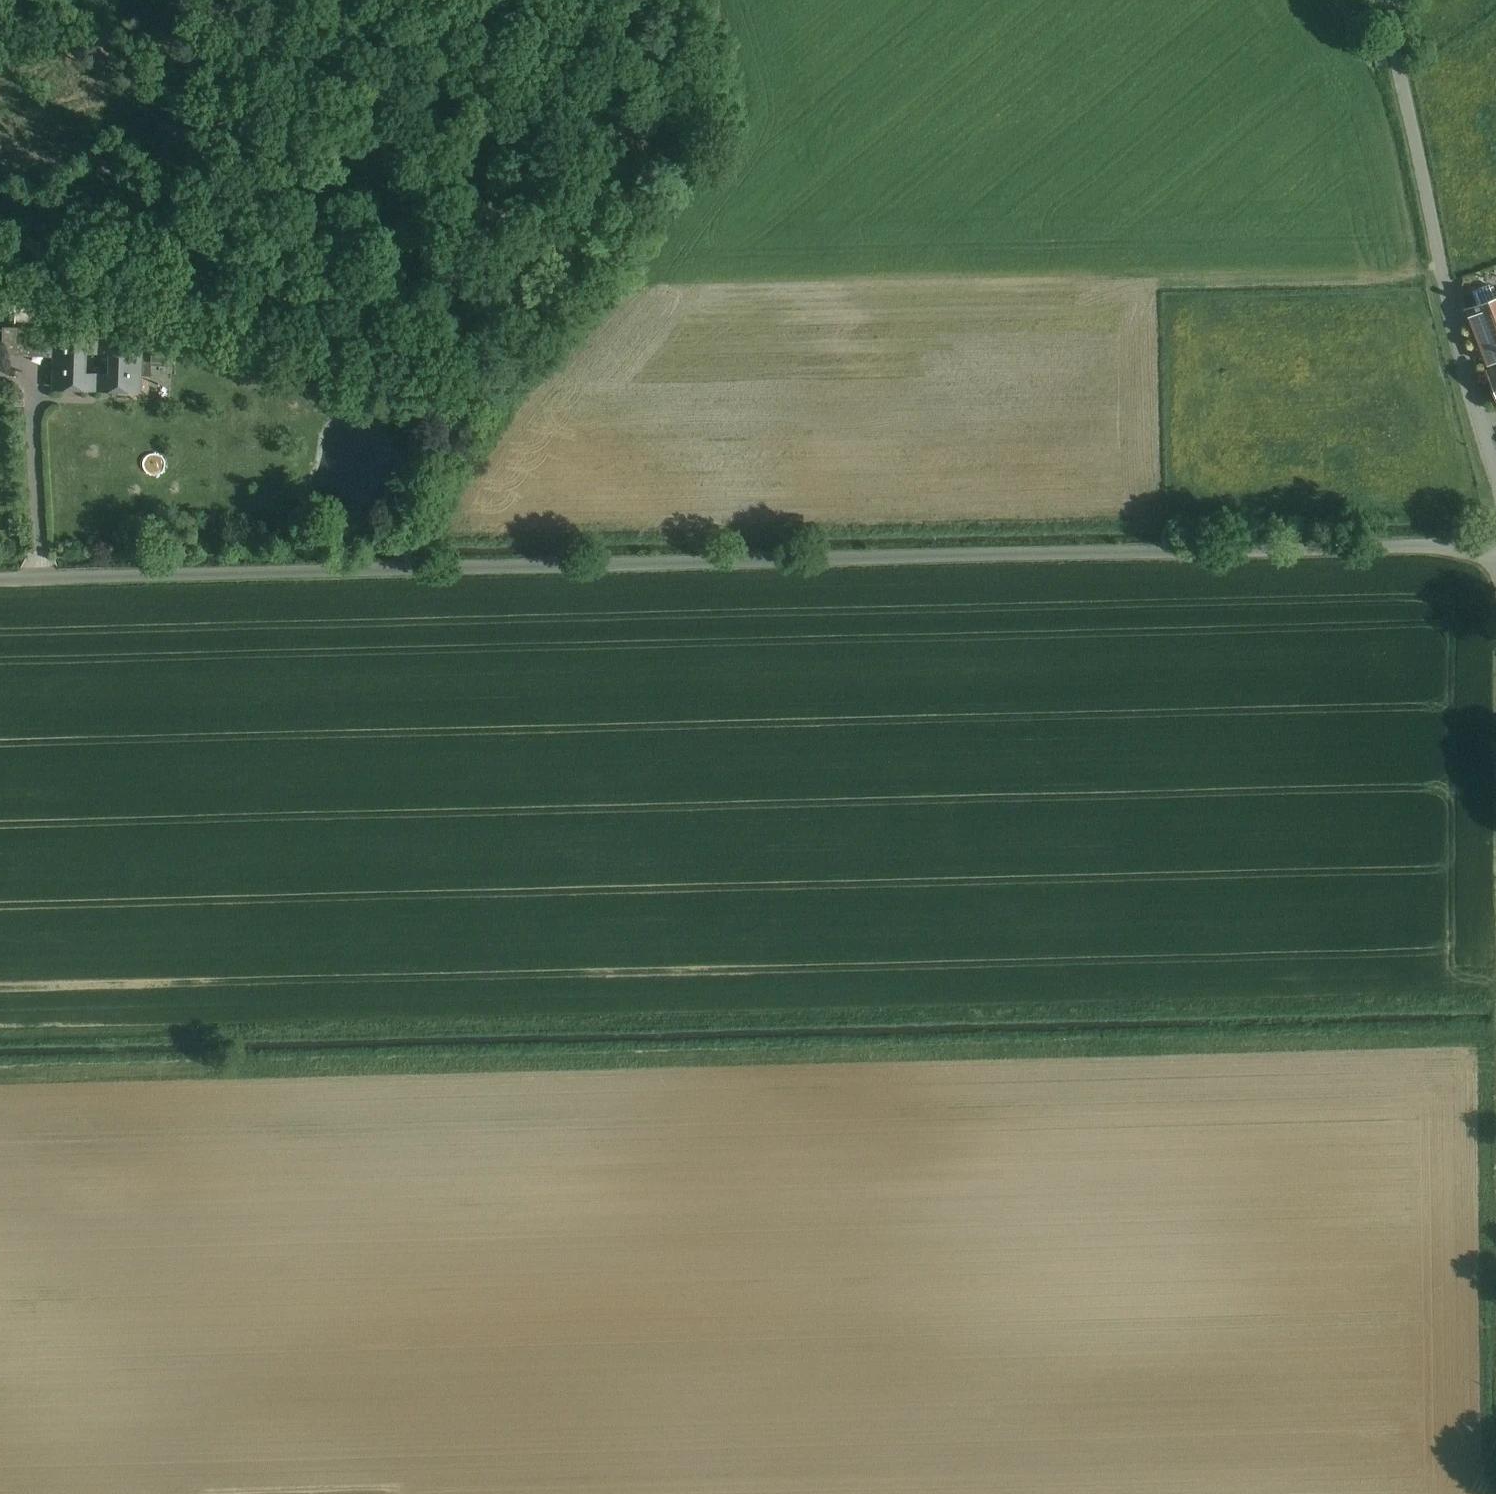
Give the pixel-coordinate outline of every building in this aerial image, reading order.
[(1473,291),(1478,304),(1479,304),(1480,306),(1495,299),(1495,292),(1494,286),(1491,285),(1490,285),(1473,291)] [(1480,306),(1479,304),(1478,304),(1475,305),(1476,307),(1466,311),(1489,370),(1488,370),(1495,390),(1495,299),(1480,306)] [(54,353),(55,337),(55,332),(5,329),(5,332),(4,356),(23,357),(55,358),(55,353),(54,353)] [(170,337),(147,335),(146,344),(154,344),(152,364),(168,365),(170,337)] [(144,342),(55,337),(54,353),(55,353),(55,358),(54,390),(98,392),(132,394),(132,378),(143,378),(143,363),(144,342)]
